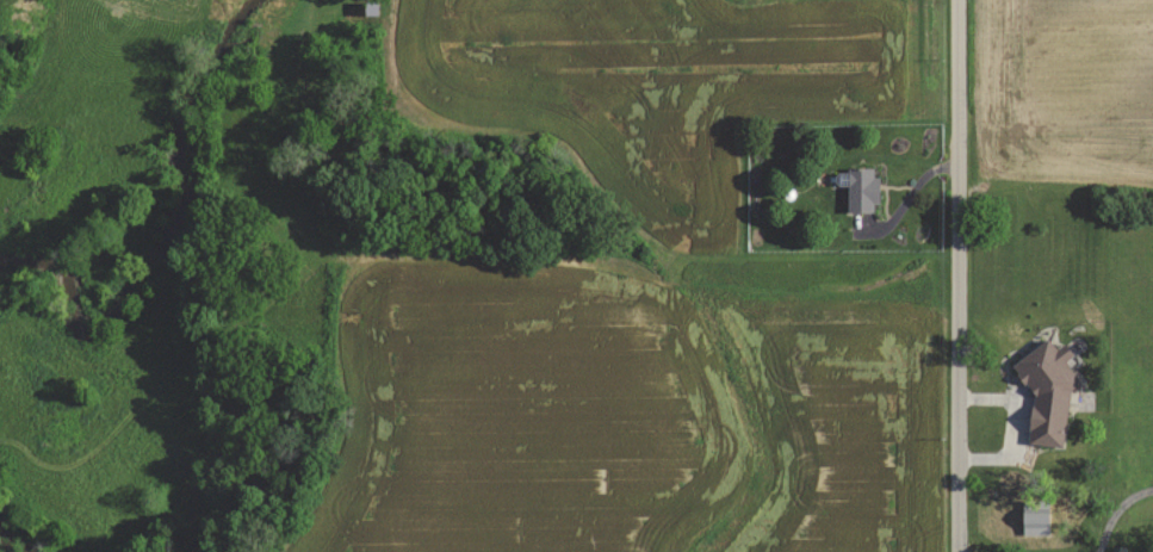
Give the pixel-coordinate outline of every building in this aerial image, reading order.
[(872,212),(874,168),(846,167),(844,211),(872,212)] [(1011,368),(1015,372),(1014,378),(1030,393),(1024,442),(1060,447),(1068,392),(1079,379),(1062,363),(1070,354),(1067,351),(1055,349),(1045,340),(1038,339),(1011,368)]
